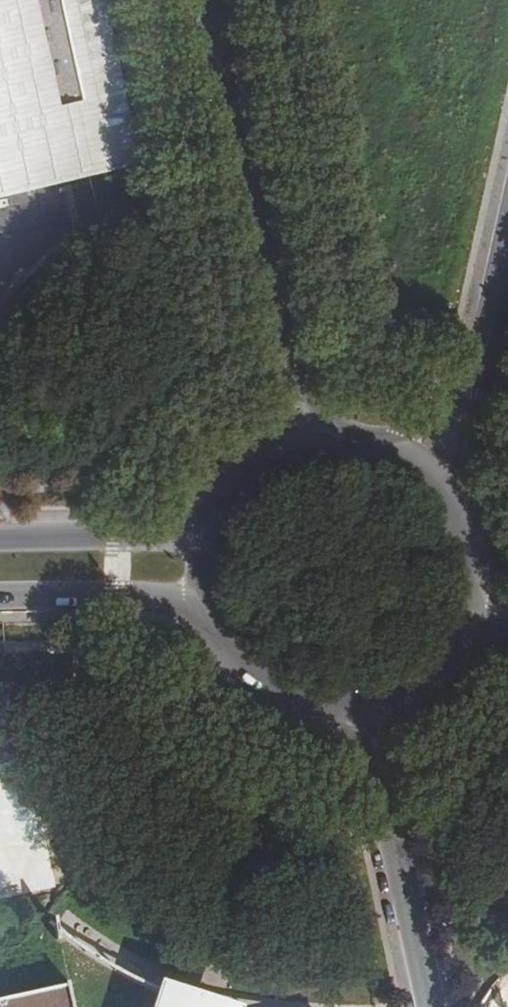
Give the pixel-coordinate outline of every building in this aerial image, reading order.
[(134,167),(99,0),(0,0),(0,196),(134,167)] [(53,284),(31,265),(10,289),(32,307),(53,284)] [(70,976),(67,977),(65,977),(66,980),(0,994),(0,1006),(77,1006),(70,976)] [(155,1006),(242,1006),(243,1005),(206,992),(166,979),(155,1006)]
